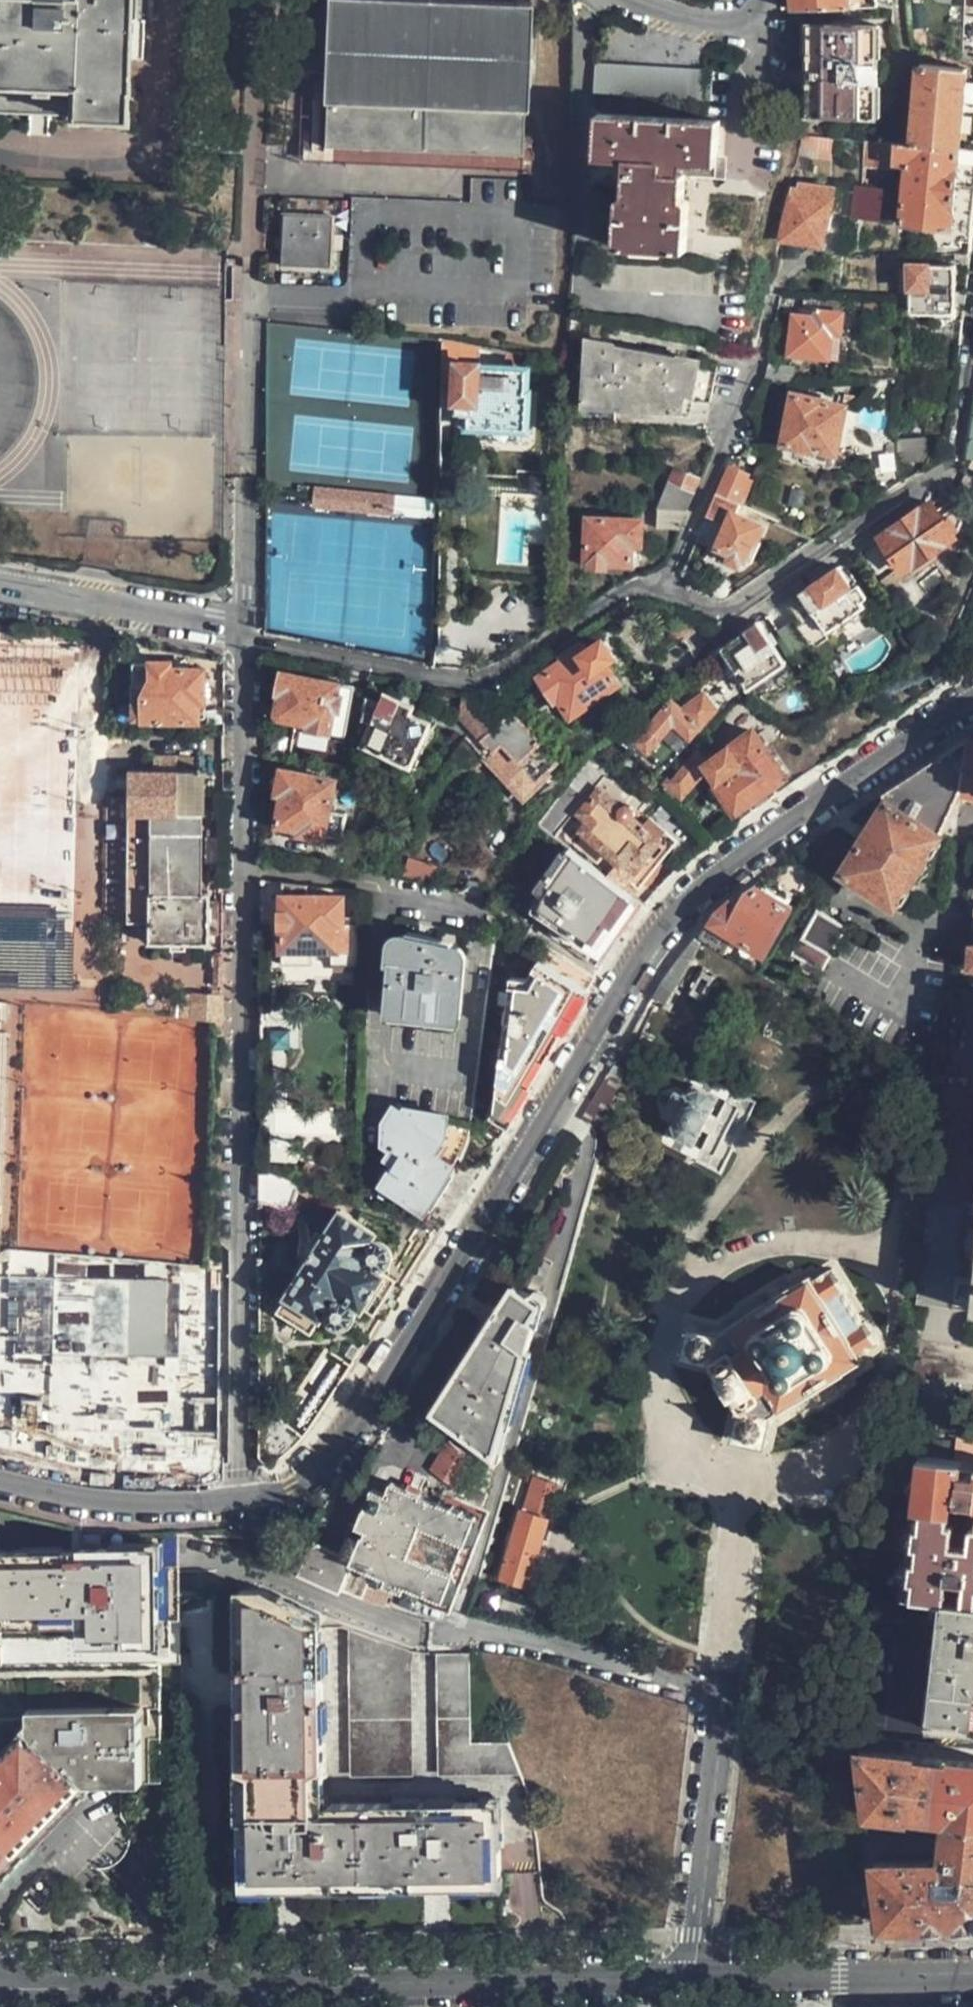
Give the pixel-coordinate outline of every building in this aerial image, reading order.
[(41,118),(127,122),(130,24),(130,0),(0,0),(0,116),(41,118)] [(428,0),(331,0),(328,68),(324,144),(526,155),(531,4),(428,0)] [(794,10),(807,10),(886,5),(886,0),(794,0),(794,10)] [(886,126),(888,27),(808,27),(807,77),(806,125),(886,126)] [(704,97),(705,69),(596,64),(594,93),(704,97)] [(913,146),(968,154),(972,95),(972,77),(959,75),(920,70),(913,146)] [(713,166),(716,114),(597,109),(595,159),(624,160),(622,203),(617,203),(614,248),(684,251),(686,206),(680,205),(683,165),(713,166)] [(897,146),(888,141),(862,138),(859,165),(890,167),(894,170),(897,146)] [(913,146),(897,146),(894,170),(909,171),(903,231),(957,237),(968,154),(913,146)] [(828,252),(839,189),(794,182),(779,246),(828,252)] [(885,219),(888,185),(855,182),(852,216),(885,219)] [(330,259),(333,207),(285,204),(281,256),(330,259)] [(710,292),(710,264),(602,261),(600,288),(710,292)] [(960,315),(961,272),(935,270),(935,267),(909,266),(908,297),(912,298),(911,317),(954,321),(960,315)] [(832,361),(835,336),(844,338),(847,314),(815,310),(815,317),(793,316),(789,355),(832,361)] [(498,348),(441,337),(440,358),(445,363),(458,363),(459,356),(498,357),(498,348)] [(714,399),(721,362),(591,338),(589,408),(694,411),(697,400),(714,399)] [(479,363),(458,363),(457,424),(526,427),(528,389),(525,390),(526,368),(479,368),(479,363)] [(833,451),(843,404),(822,400),(822,398),(795,393),(783,442),(813,450),(813,447),(833,451)] [(965,457),(972,458),(972,406),(965,457)] [(747,474),(727,465),(716,490),(736,499),(747,474)] [(658,527),(679,528),(700,476),(676,467),(659,506),(658,527)] [(391,515),(392,496),(314,488),(313,507),(391,515)] [(735,513),(740,501),(736,499),(716,490),(697,533),(712,540),(721,522),(726,523),(716,547),(751,560),(760,543),(755,542),(762,527),(735,513)] [(930,501),(881,536),(903,568),(953,535),(953,532),(960,527),(961,520),(954,509),(942,517),(930,501)] [(640,544),(641,520),(588,518),(585,560),(589,561),(588,565),(605,567),(606,562),(621,562),(624,563),(627,563),(629,561),(630,559),(630,556),(631,543),(640,544)] [(864,604),(838,566),(800,592),(803,597),(790,606),(794,612),(792,613),(810,641),(864,604)] [(734,638),(722,646),(747,686),(784,661),(757,621),(734,638)] [(614,682),(623,675),(600,643),(584,653),(578,646),(563,655),(565,658),(539,677),(551,695),(554,698),(557,696),(569,712),(573,710),(580,719),(621,693),(614,682)] [(202,703),(201,668),(167,666),(167,663),(148,662),(148,665),(132,665),(132,718),(196,720),(196,703),(202,703)] [(338,683),(289,674),(282,681),(279,693),(283,694),(278,713),(280,717),(310,723),(309,727),(331,731),(334,709),(339,709),(342,696),(336,695),(338,683)] [(657,775),(716,706),(706,689),(681,707),(670,697),(627,748),(657,775)] [(487,696),(459,692),(482,716),(494,728),(484,740),(492,749),(484,757),(523,797),(542,779),(539,776),(557,758),(512,711),(507,716),(487,696)] [(381,704),(366,697),(362,718),(372,723),(363,744),(409,765),(428,722),(409,713),(412,706),(386,694),(381,704)] [(748,800),(769,787),(782,777),(752,732),(731,746),(726,744),(707,758),(694,748),(667,781),(681,793),(707,764),(722,786),(719,788),(734,810),(748,800)] [(968,738),(960,791),(972,792),(972,735),(968,738)] [(922,769),(881,795),(887,802),(941,831),(944,825),(960,791),(968,738),(922,769)] [(202,894),(203,770),(128,772),(127,893),(148,893),(148,942),(207,943),(207,894),(202,894)] [(326,835),(334,781),(282,772),(278,794),(283,794),(279,826),(300,830),(303,836),(323,838),(324,836),(326,835)] [(772,798),(774,796),(769,787),(748,800),(754,810),(764,803),(772,798)] [(651,833),(635,822),(635,820),(633,814),(629,811),(618,807),(614,807),(589,788),(573,810),(589,822),(578,835),(630,873),(641,857),(636,854),(651,833)] [(941,831),(887,802),(865,837),(843,871),(876,890),(897,902),(941,831)] [(636,899),(627,893),(569,850),(542,889),(535,904),(563,926),(553,939),(585,959),(611,928),(636,899)] [(644,906),(657,893),(637,878),(627,893),(636,899),(644,906)] [(712,919),(695,936),(702,939),(724,953),(734,939),(774,964),(800,914),(758,889),(744,906),(739,902),(734,898),(722,909),(712,919)] [(339,949),(340,924),(344,924),(343,896),(287,896),(284,948),(339,949)] [(823,968),(848,923),(818,907),(793,952),(823,968)] [(459,1017),(465,955),(459,945),(396,933),(390,937),(388,940),(388,944),(386,965),(393,965),(391,1016),(459,1017)] [(695,936),(648,1002),(652,1006),(702,939),(695,936)] [(594,977),(546,945),(528,978),(517,985),(499,1109),(511,1115),(560,1035),(594,977)] [(9,982),(0,981),(0,1212),(1,1212),(9,982)] [(605,1074),(579,1117),(604,1131),(621,1081),(652,1006),(648,1002),(605,1074)] [(296,1022),(262,1022),(262,1046),(296,1045),(296,1022)] [(727,1160),(738,1133),(748,1107),(693,1087),(688,1098),(677,1093),(665,1119),(676,1124),(670,1137),(727,1160)] [(437,1152),(444,1142),(447,1115),(404,1110),(404,1112),(398,1119),(390,1115),(384,1123),(383,1146),(388,1149),(383,1157),(393,1163),(384,1178),(426,1205),(453,1161),(437,1152)] [(301,1184),(261,1171),(261,1201),(285,1210),(289,1209),(292,1206),(301,1184)] [(917,1301),(972,1310),(972,1203),(930,1197),(917,1301)] [(393,1257),(393,1247),(390,1244),(387,1241),(383,1239),(374,1240),(371,1241),(377,1232),(343,1212),(277,1312),(311,1334),(328,1309),(327,1315),(328,1321),(336,1327),(341,1329),(347,1328),(350,1326),(356,1319),(357,1314),(355,1305),(355,1304),(372,1313),(394,1281),(377,1270),(378,1268),(383,1267),(387,1265),(390,1262),(393,1257)] [(860,1355),(879,1343),(863,1319),(862,1320),(843,1292),(847,1289),(832,1266),(812,1278),(809,1273),(786,1287),(785,1286),(743,1313),(741,1315),(726,1326),(725,1329),(717,1333),(686,1325),(678,1357),(708,1365),(737,1411),(730,1438),(762,1446),(769,1419),(862,1359),(860,1355)] [(522,1287),(436,1416),(510,1462),(553,1307),(522,1287)] [(306,1437),(353,1367),(328,1350),(280,1419),(306,1437)] [(944,1457),(963,1459),(972,1460),(972,1443),(946,1440),(944,1457)] [(455,1479),(471,1453),(449,1441),(433,1467),(455,1479)] [(962,1469),(963,1459),(944,1457),(919,1455),(916,1475),(910,1477),(910,1484),(915,1490),(913,1507),(972,1514),(972,1470),(962,1469)] [(557,1491),(533,1483),(526,1511),(549,1519),(553,1505),(557,1491)] [(320,1545),(306,1577),(354,1595),(390,1608),(397,1592),(459,1614),(489,1518),(403,1488),(399,1498),(386,1494),(378,1515),(376,1514),(369,1530),(365,1529),(354,1557),(320,1545)] [(913,1507),(911,1525),(905,1527),(903,1536),(909,1541),(906,1560),(900,1562),(899,1570),(905,1576),(903,1593),(947,1598),(950,1580),(965,1581),(964,1600),(972,1601),(972,1514),(913,1507)] [(183,1663),(177,1533),(130,1531),(78,1527),(30,1516),(0,1509),(0,1667),(165,1663),(183,1663)] [(530,1590),(549,1524),(522,1516),(503,1582),(530,1590)] [(292,1893),(376,1890),(375,1812),(323,1813),(321,1628),(315,1627),(315,1617),(262,1591),(241,1591),(249,1894),(292,1893)] [(964,1600),(947,1598),(934,1725),(972,1730),(972,1601),(964,1600)] [(412,1771),(409,1659),(413,1653),(350,1633),(353,1772),(412,1771)] [(443,1770),(521,1769),(520,1768),(511,1744),(468,1744),(465,1653),(440,1653),(443,1770)] [(0,1719),(0,1886),(125,1754),(66,1696),(55,1697),(30,1723),(23,1718),(55,1685),(72,1683),(137,1740),(166,1712),(165,1663),(0,1667),(0,1693),(12,1705),(0,1719)] [(0,1693),(0,1719),(12,1705),(0,1693)] [(866,1753),(875,1822),(953,1828),(947,1862),(877,1863),(882,1935),(964,1931),(972,1931),(972,1766),(866,1753)] [(375,1812),(376,1890),(439,1889),(506,1889),(503,1811),(375,1812)] [(926,1999),(927,2006),(972,2006),(972,1998),(926,1999)]
